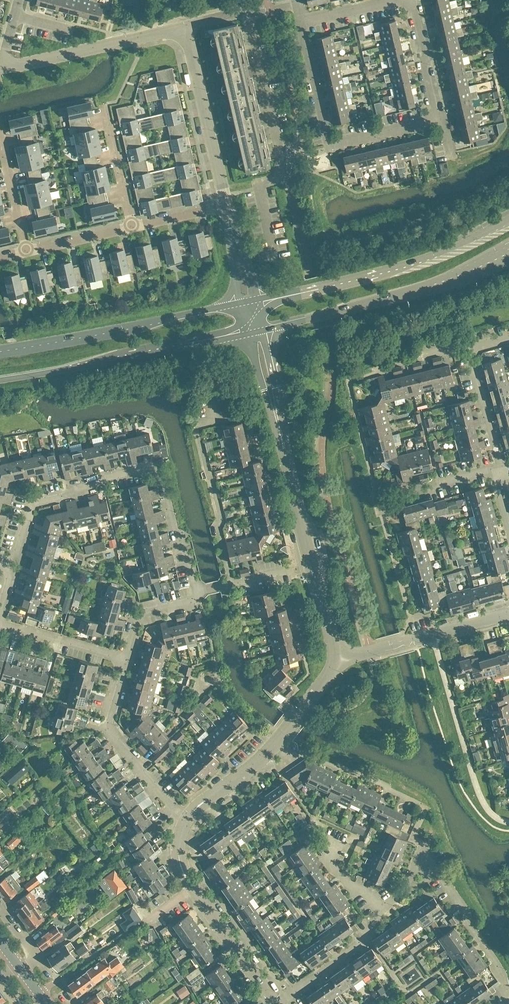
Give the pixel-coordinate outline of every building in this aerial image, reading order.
[(60,0),(49,0),(47,6),(58,9),(60,0)] [(71,0),(60,0),(58,9),(68,12),(71,0)] [(82,0),(71,0),(68,12),(79,15),(82,0)] [(94,0),(89,0),(88,0),(82,0),(79,15),(89,17),(94,0)] [(104,4),(97,2),(97,0),(94,0),(89,17),(100,20),(104,4)] [(451,8),(449,1),(433,4),(435,15),(458,10),(457,6),(451,8)] [(454,22),(452,15),(459,14),(458,10),(435,15),(438,26),(454,22)] [(398,31),(395,20),(379,24),(381,31),(374,33),(375,36),(398,31)] [(462,27),(455,29),(454,22),(438,26),(440,36),(463,31),(462,27)] [(242,34),(240,34),(237,24),(214,29),(225,77),(248,71),(246,61),(248,61),(242,34)] [(400,42),(398,31),(375,36),(376,40),(383,39),(384,45),(400,42)] [(443,47),(459,43),(457,36),(464,35),(463,31),(440,36),(443,47)] [(334,42),(332,35),(316,38),(319,49),(341,44),(346,43),(345,39),(334,42)] [(403,52),(400,42),(384,45),(386,52),(379,54),(380,57),(403,52)] [(460,50),(459,43),(443,47),(445,57),(468,52),(467,48),(460,50)] [(337,56),(336,50),(342,48),(341,44),(319,49),(321,60),(337,56)] [(405,63),(403,52),(380,57),(381,61),(388,60),(389,66),(405,63)] [(464,64),(462,57),(469,56),(468,52),(445,57),(447,68),(464,64)] [(339,63),(337,56),(321,60),(323,70),(346,65),(345,61),(339,63)] [(408,73),(405,63),(389,66),(391,73),(384,75),(385,79),(408,73)] [(465,71),(464,64),(447,68),(450,78),(473,73),(472,69),(465,71)] [(342,77),(340,71),(347,69),(346,65),(323,70),(326,81),(342,77)] [(174,94),(172,84),(176,83),(172,67),(155,71),(156,71),(159,71),(162,85),(144,89),(147,101),(165,97),(165,96),(174,94)] [(259,119),(257,109),(259,108),(253,81),(251,82),(248,71),(225,77),(235,124),(259,119)] [(410,84),(408,73),(385,79),(386,82),(392,81),(394,88),(410,84)] [(468,85),(467,79),(474,77),(473,73),(450,78),(452,89),(468,85)] [(356,85),(357,85),(356,81),(344,84),(342,77),(326,81),(328,92),(351,86),(356,85)] [(413,94),(410,84),(394,88),(396,94),(389,96),(390,100),(413,94)] [(478,94),(477,91),(470,92),(468,85),(452,89),(455,100),(478,94)] [(352,90),(351,86),(328,92),(331,102),(347,98),(345,92),(352,90)] [(180,121),(178,110),(182,109),(178,93),(174,94),(165,96),(165,97),(168,112),(151,116),(154,128),(168,124),(171,124),(171,123),(180,121)] [(413,94),(390,100),(391,106),(398,104),(399,109),(415,105),(413,94)] [(473,106),(472,100),(478,98),(478,94),(455,100),(457,110),(473,106)] [(354,103),(367,99),(366,95),(352,98),(354,103)] [(348,105),(347,98),(331,102),(333,113),(356,107),(355,103),(348,105)] [(87,115),(92,114),(89,100),(81,102),(81,104),(69,107),(71,118),(69,119),(71,127),(88,123),(87,115)] [(154,128),(151,116),(136,119),(133,105),(133,104),(116,108),(120,123),(124,122),(126,133),(136,131),(136,132),(139,131),(154,128)] [(475,113),(473,106),(457,110),(460,121),(482,116),(482,112),(475,113)] [(352,120),(350,113),(357,111),(356,107),(333,113),(336,124),(352,120)] [(392,114),(386,116),(389,124),(395,122),(392,114)] [(38,134),(34,115),(19,118),(18,117),(10,119),(13,132),(19,131),(21,138),(33,135),(38,134)] [(478,128),(477,121),(483,119),(482,116),(460,121),(462,131),(478,128)] [(246,172),(270,167),(268,156),(270,155),(264,128),(262,129),(259,119),(235,124),(246,172)] [(186,147),(184,137),(188,136),(185,120),(180,121),(171,123),(171,124),(168,124),(172,139),(157,142),(160,154),(175,151),(177,150),(177,149),(186,147)] [(98,140),(96,128),(90,130),(88,123),(71,127),(76,126),(78,133),(72,134),(75,145),(98,140)] [(480,134),(478,128),(462,131),(465,142),(487,137),(486,133),(480,134)] [(160,154),(157,142),(142,146),(139,131),(136,132),(136,131),(126,133),(127,133),(122,134),(126,150),(130,149),(132,160),(142,157),(142,158),(145,158),(160,154)] [(16,147),(19,158),(40,153),(38,142),(35,142),(33,135),(21,138),(22,145),(16,147)] [(429,138),(428,137),(418,140),(423,162),(427,161),(425,155),(432,153),(429,138)] [(95,153),(101,151),(98,140),(75,145),(77,157),(83,156),(84,163),(97,160),(95,153)] [(423,162),(418,140),(407,142),(411,158),(417,157),(419,163),(423,162)] [(396,144),(402,168),(406,168),(404,160),(411,158),(407,142),(396,144)] [(398,169),(402,168),(396,144),(386,147),(390,163),(396,161),(398,169)] [(192,174),(190,163),(194,162),(191,147),(186,148),(186,147),(177,149),(177,150),(175,151),(178,165),(163,169),(166,181),(181,178),(183,177),(183,176),(192,174)] [(390,163),(386,147),(375,149),(381,172),(384,171),(383,165),(390,163)] [(381,172),(375,149),(365,152),(368,168),(375,166),(377,173),(381,172)] [(442,150),(434,153),(436,162),(445,159),(442,150)] [(368,168),(365,152),(354,154),(359,177),(363,176),(362,169),(368,168)] [(41,173),(40,165),(43,165),(40,153),(19,158),(22,170),(28,168),(29,175),(41,173)] [(359,177),(354,154),(343,157),(344,158),(347,173),(354,171),(356,178),(359,177)] [(166,181),(163,169),(148,172),(145,158),(142,158),(142,157),(132,160),(128,161),(132,177),(136,176),(139,186),(148,184),(148,185),(151,184),(161,182),(165,181),(166,181)] [(107,177),(104,166),(98,167),(97,160),(84,163),(86,170),(83,171),(86,182),(107,177)] [(47,179),(50,174),(49,171),(41,173),(29,175),(31,183),(25,184),(28,196),(49,191),(46,179),(47,179)] [(196,190),(200,189),(197,173),(193,174),(192,174),(183,176),(183,177),(181,178),(184,192),(169,196),(172,208),(199,201),(196,190)] [(104,190),(110,189),(107,177),(86,182),(88,193),(86,194),(88,201),(105,197),(104,190)] [(172,208),(169,196),(154,199),(151,184),(148,185),(148,184),(139,186),(135,187),(138,203),(142,202),(145,214),(172,208)] [(50,210),(56,209),(54,202),(51,202),(49,191),(28,196),(30,207),(36,206),(38,213),(50,210)] [(116,217),(113,203),(107,205),(105,197),(88,201),(88,202),(93,201),(95,207),(89,209),(92,221),(107,217),(108,219),(116,217)] [(57,229),(55,217),(52,217),(50,210),(38,213),(39,220),(34,221),(37,235),(45,233),(45,231),(57,229)] [(7,228),(1,229),(0,224),(0,242),(2,241),(2,243),(10,241),(7,228)] [(214,248),(211,236),(204,237),(203,231),(190,234),(195,255),(207,252),(207,250),(214,248)] [(187,254),(184,242),(178,243),(176,237),(164,240),(168,261),(169,265),(189,261),(187,254)] [(162,265),(158,248),(151,249),(150,243),(137,246),(142,267),(154,265),(155,267),(162,265)] [(136,271),(132,254),(125,255),(124,249),(111,252),(116,276),(136,271)] [(107,266),(106,260),(99,261),(97,255),(85,258),(90,282),(110,277),(107,266)] [(83,283),(79,266),(72,267),(71,262),(58,264),(64,288),(83,283)] [(56,284),(53,272),(46,273),(45,268),(32,270),(37,292),(50,289),(49,286),(56,284)] [(2,292),(5,302),(24,297),(23,292),(29,290),(27,278),(20,280),(18,274),(6,277),(9,290),(2,292)] [(505,370),(501,358),(483,364),(486,375),(505,370)] [(454,385),(449,365),(439,367),(444,387),(454,385)] [(444,387),(439,367),(429,370),(434,390),(444,387)] [(434,390),(429,370),(419,372),(424,392),(434,390)] [(508,381),(505,370),(486,375),(489,386),(508,381)] [(424,392),(419,372),(409,375),(414,395),(424,392)] [(394,399),(389,379),(385,380),(384,375),(378,377),(381,389),(376,397),(384,402),(394,399)] [(414,395),(409,375),(399,377),(404,397),(414,395)] [(404,397),(399,377),(389,379),(394,399),(404,397)] [(508,381),(489,386),(492,397),(508,392),(508,386),(508,381)] [(492,397),(495,408),(508,404),(508,392),(492,397)] [(387,414),(384,402),(376,397),(371,405),(359,408),(360,414),(365,413),(367,419),(387,414)] [(471,411),(469,404),(474,403),(473,399),(448,405),(451,417),(471,411)] [(495,408),(498,419),(508,416),(508,404),(495,408)] [(473,419),(471,411),(451,417),(454,428),(479,421),(478,418),(473,419)] [(389,424),(387,414),(367,419),(368,425),(363,426),(364,430),(369,429),(389,424)] [(498,419),(501,430),(508,428),(508,416),(498,419)] [(120,421),(112,422),(113,431),(121,430),(120,421)] [(476,434),(475,426),(480,425),(479,421),(454,428),(456,439),(476,434)] [(244,432),(242,422),(222,427),(224,437),(244,432)] [(392,435),(389,424),(369,429),(371,436),(366,437),(367,441),(392,435)] [(91,438),(100,434),(97,427),(88,431),(91,438)] [(246,442),(244,432),(224,437),(226,447),(246,442)] [(162,457),(159,445),(153,446),(149,433),(138,436),(142,452),(148,451),(150,460),(162,457)] [(418,436),(415,437),(416,443),(426,441),(424,434),(418,436)] [(484,444),(484,440),(478,441),(476,434),(456,439),(459,450),(484,444)] [(395,446),(392,435),(367,441),(368,445),(373,443),(375,451),(395,446)] [(142,452),(138,436),(127,438),(133,464),(138,463),(136,454),(142,452)] [(133,464),(127,438),(116,441),(120,458),(126,456),(128,465),(133,464)] [(120,458),(116,441),(105,444),(111,469),(116,468),(114,459),(120,458)] [(249,452),(246,442),(226,447),(229,457),(249,452)] [(111,469),(105,444),(93,446),(97,463),(104,462),(106,470),(111,469)] [(482,456),(480,449),(485,447),(484,444),(459,450),(462,461),(482,456)] [(97,463),(93,446),(82,449),(88,474),(94,473),(91,465),(97,463)] [(397,456),(395,446),(375,451),(376,455),(370,456),(373,467),(380,465),(379,461),(384,459),(392,464),(397,456)] [(88,474),(82,449),(71,452),(75,468),(81,467),(84,476),(88,474)] [(433,469),(428,449),(418,451),(422,471),(433,469)] [(59,468),(55,451),(43,454),(49,480),(54,478),(52,470),(59,468)] [(422,471),(418,451),(408,454),(413,474),(422,471)] [(75,468),(71,452),(60,454),(66,480),(71,479),(69,470),(75,468)] [(251,462),(249,452),(229,457),(231,468),(241,465),(251,462)] [(49,480),(43,454),(32,457),(36,474),(42,472),(44,481),(49,480)] [(413,474),(408,454),(397,456),(392,464),(400,469),(403,481),(410,480),(408,475),(413,474)] [(36,474),(32,457),(21,459),(27,485),(32,484),(30,475),(36,474)] [(27,485),(21,459),(10,462),(14,479),(20,477),(22,486),(27,485)] [(263,470),(261,460),(251,462),(241,465),(243,475),(263,470)] [(0,462),(0,471),(9,480),(14,479),(10,462),(2,464),(1,461),(0,462)] [(266,480),(263,470),(243,475),(246,485),(266,480)] [(7,485),(9,480),(0,471),(0,483),(7,485)] [(268,490),(266,480),(246,485),(248,495),(268,490)] [(13,499),(14,494),(5,491),(7,485),(0,483),(0,495),(13,499)] [(158,493),(157,488),(148,490),(147,483),(130,487),(133,499),(158,493)] [(485,500),(485,499),(482,488),(464,493),(467,505),(472,504),(472,503),(485,500)] [(270,500),(268,490),(248,495),(250,504),(270,500)] [(152,506),(151,500),(159,498),(158,493),(133,499),(135,510),(152,506)] [(111,518),(107,501),(100,503),(98,494),(93,495),(99,521),(111,518)] [(13,499),(0,495),(0,507),(1,507),(3,501),(11,504),(13,499)] [(99,521),(93,495),(88,496),(90,505),(84,506),(88,523),(99,521)] [(493,510),(490,498),(485,499),(485,500),(472,503),(472,504),(475,515),(493,510)] [(88,523),(84,506),(78,508),(76,499),(71,500),(77,526),(88,523)] [(431,515),(437,513),(434,503),(433,499),(414,504),(418,518),(419,518),(431,515)] [(459,499),(446,503),(447,506),(448,510),(461,506),(459,499)] [(77,526),(71,500),(66,501),(68,510),(62,512),(66,529),(77,526)] [(273,510),(270,500),(250,504),(253,514),(273,510)] [(446,503),(445,500),(440,501),(443,513),(449,512),(448,510),(447,506),(446,503)] [(443,513),(440,501),(434,503),(437,513),(437,515),(438,515),(443,513)] [(418,518),(414,504),(402,507),(401,505),(397,506),(399,512),(403,511),(409,529),(415,528),(421,526),(419,518),(418,518)] [(164,515),(162,510),(154,512),(152,506),(135,510),(138,521),(164,515)] [(275,520),(273,510),(253,514),(255,525),(275,520)] [(493,510),(475,515),(470,517),(473,528),(474,528),(479,527),(492,523),(492,524),(497,522),(493,510)] [(66,529),(62,512),(47,515),(44,525),(35,523),(34,528),(59,535),(60,530),(66,529)] [(157,528),(156,522),(165,520),(164,515),(138,521),(141,532),(157,528)] [(283,529),(281,523),(276,524),(275,520),(255,525),(258,535),(266,540),(270,532),(283,529)] [(495,535),(492,524),(492,523),(479,527),(474,528),(477,540),(495,535)] [(56,546),(59,535),(34,528),(32,533),(41,535),(39,541),(56,546)] [(169,537),(168,532),(159,534),(157,528),(141,532),(143,543),(169,537)] [(419,539),(415,528),(409,529),(397,532),(401,544),(419,539)] [(261,548),(266,540),(258,535),(247,538),(252,558),(256,557),(257,562),(264,560),(261,548)] [(499,547),(495,535),(477,540),(481,552),(485,551),(499,547)] [(163,550),(161,544),(170,542),(169,537),(143,543),(146,554),(163,550)] [(117,546),(115,538),(108,540),(110,547),(117,546)] [(252,558),(247,538),(237,540),(242,560),(252,558)] [(423,538),(419,539),(401,544),(404,557),(409,555),(422,551),(426,550),(423,538)] [(242,560),(237,540),(227,542),(231,563),(242,560)] [(53,557),(56,546),(39,541),(37,547),(29,545),(27,549),(53,557)] [(507,558),(503,545),(499,547),(485,551),(489,563),(507,558)] [(49,568),(53,557),(27,549),(26,554),(35,557),(33,563),(49,568)] [(148,565),(174,560),(173,554),(164,556),(163,550),(146,554),(141,556),(144,566),(148,565)] [(430,562),(426,550),(422,551),(409,555),(412,567),(430,562)] [(507,558),(489,563),(492,574),(499,573),(508,570),(508,566),(507,558)] [(168,573),(167,566),(175,564),(174,560),(148,565),(149,570),(150,570),(151,577),(158,575),(168,573)] [(433,574),(430,562),(412,567),(415,579),(418,578),(432,574),(433,574)] [(46,579),(49,568),(33,563),(31,569),(22,566),(21,571),(46,579)] [(150,570),(149,570),(133,573),(136,586),(159,580),(158,575),(151,577),(150,570)] [(43,590),(46,579),(21,571),(19,576),(28,579),(26,585),(43,590)] [(502,586),(499,573),(492,574),(486,576),(489,584),(493,598),(504,595),(505,599),(508,597),(508,584),(502,586)] [(434,580),(432,574),(418,578),(420,584),(423,596),(437,592),(434,580)] [(463,609),(458,591),(455,579),(449,581),(451,590),(453,590),(454,593),(447,594),(447,595),(449,602),(448,602),(451,613),(463,609)] [(170,590),(167,581),(161,583),(163,592),(170,590)] [(124,596),(126,590),(119,588),(120,584),(112,582),(111,585),(104,583),(101,595),(106,596),(131,604),(133,599),(124,596)] [(493,598),(489,584),(471,589),(475,603),(481,602),(493,598)] [(40,601),(43,590),(26,585),(25,591),(16,588),(14,593),(40,601)] [(471,589),(471,588),(458,591),(463,609),(476,606),(475,603),(471,589)] [(449,602),(447,595),(447,594),(445,590),(437,592),(423,596),(419,597),(422,610),(424,609),(425,613),(431,612),(430,607),(448,602),(449,602)] [(274,602),(271,591),(251,596),(254,607),(274,602)] [(38,605),(39,605),(40,601),(14,593),(13,598),(22,601),(20,607),(29,610),(30,610),(36,612),(38,605)] [(130,609),(131,604),(106,596),(103,607),(119,612),(121,606),(130,609)] [(276,611),(274,602),(254,607),(256,617),(266,615),(266,614),(276,612),(276,611)] [(51,621),(55,609),(39,605),(38,605),(36,612),(30,610),(29,610),(28,615),(51,621)] [(118,618),(119,612),(103,607),(99,618),(125,626),(126,621),(118,618)] [(288,619),(286,609),(276,611),(276,612),(266,614),(266,615),(268,624),(288,619)] [(208,639),(202,613),(195,615),(197,620),(192,621),(197,641),(208,639)] [(69,614),(67,621),(73,623),(73,621),(80,623),(82,618),(75,616),(69,614)] [(98,622),(82,618),(80,623),(79,630),(102,636),(103,632),(103,631),(96,629),(98,622)] [(123,630),(125,626),(99,618),(98,622),(96,629),(103,631),(103,632),(113,634),(115,628),(123,630)] [(291,629),(288,619),(268,624),(271,634),(291,629)] [(197,641),(192,621),(182,623),(187,643),(197,641)] [(177,646),(173,626),(168,627),(167,622),(161,623),(164,637),(158,639),(157,645),(167,648),(177,646)] [(187,643),(182,623),(173,626),(177,646),(187,643)] [(146,636),(161,633),(159,625),(144,629),(146,636)] [(293,639),(291,629),(271,634),(273,644),(293,639)] [(295,649),(293,639),(273,644),(275,654),(295,649)] [(505,650),(506,653),(503,653),(499,639),(493,641),(503,675),(508,674),(508,649),(505,650)] [(482,668),(490,665),(488,658),(480,660),(478,655),(475,656),(471,641),(465,643),(475,678),(484,675),(482,668)] [(503,675),(493,641),(487,642),(491,657),(488,658),(490,665),(482,668),(484,675),(492,673),(493,678),(503,675)] [(164,659),(167,648),(157,645),(147,642),(145,650),(140,648),(139,652),(164,659)] [(475,678),(465,643),(459,645),(463,659),(460,660),(459,658),(451,660),(454,670),(457,669),(459,677),(464,675),(465,680),(475,678)] [(290,668),(288,662),(303,658),(302,652),(296,653),(295,649),(275,654),(278,664),(285,672),(290,668)] [(12,682),(21,652),(16,650),(12,663),(6,661),(1,679),(12,682)] [(23,685),(28,667),(22,666),(26,653),(21,652),(12,682),(23,685)] [(161,670),(164,659),(139,652),(138,656),(143,657),(141,665),(161,670)] [(33,689),(42,658),(37,657),(33,669),(28,667),(23,685),(33,689)] [(44,692),(49,673),(43,672),(47,659),(42,658),(33,689),(44,692)] [(96,671),(98,665),(80,660),(77,670),(100,677),(102,673),(96,671)] [(292,679),(285,672),(278,664),(270,672),(284,687),(292,679)] [(157,681),(161,670),(141,665),(139,672),(133,670),(132,674),(157,681)] [(99,682),(100,677),(77,670),(74,681),(92,686),(93,681),(99,682)] [(284,687),(270,672),(262,679),(267,684),(263,688),(272,698),(281,690),(283,693),(283,692),(287,689),(284,687)] [(154,692),(157,681),(132,674),(131,678),(137,679),(134,686),(154,692)] [(90,692),(92,686),(74,681),(70,692),(94,698),(95,694),(90,692)] [(151,703),(154,692),(134,686),(132,694),(127,692),(126,696),(151,703)] [(93,703),(94,698),(70,692),(67,702),(85,708),(87,702),(93,703)] [(508,703),(508,695),(508,694),(498,697),(499,699),(492,702),(493,707),(488,708),(491,718),(508,712),(508,705),(508,703)] [(148,714),(151,703),(126,696),(125,700),(130,701),(128,709),(137,712),(137,711),(148,714)] [(88,718),(76,714),(78,708),(60,703),(56,713),(75,719),(87,722),(88,718)] [(140,737),(155,723),(148,715),(148,714),(137,711),(137,712),(135,718),(140,723),(134,728),(131,724),(125,729),(133,738),(137,734),(140,737)] [(249,726),(235,711),(226,719),(244,738),(247,735),(243,731),(249,726)] [(508,723),(508,712),(491,718),(493,727),(501,725),(503,733),(508,731),(508,724),(508,723)] [(87,722),(75,719),(56,713),(51,730),(64,734),(66,728),(71,730),(73,725),(85,728),(87,722)] [(29,736),(33,720),(29,719),(24,735),(29,736)] [(244,738),(226,719),(218,727),(232,742),(237,736),(241,740),(244,738)] [(13,720),(11,725),(20,733),(23,723),(13,720)] [(147,745),(162,730),(155,723),(140,737),(147,745)] [(508,741),(508,731),(503,733),(501,725),(493,727),(495,735),(490,736),(493,746),(508,741)] [(232,742),(218,727),(209,735),(227,753),(230,751),(226,747),(232,742)] [(28,745),(12,730),(1,742),(11,751),(15,746),(21,752),(28,745)] [(154,752),(169,738),(162,730),(147,745),(154,752)] [(227,753),(209,735),(201,743),(204,747),(205,746),(215,757),(216,757),(221,752),(224,756),(227,753)] [(79,745),(75,740),(65,747),(75,761),(90,751),(84,741),(79,745)] [(97,741),(90,745),(93,750),(100,747),(97,741)] [(170,741),(161,750),(165,754),(170,750),(172,752),(176,749),(170,741)] [(493,746),(496,755),(501,754),(502,759),(508,757),(508,760),(508,741),(493,746)] [(219,761),(216,757),(215,757),(205,746),(204,747),(196,754),(214,773),(217,770),(213,766),(219,761)] [(81,770),(107,752),(104,748),(94,755),(91,751),(90,751),(75,761),(81,770)] [(103,769),(100,763),(110,756),(107,752),(81,770),(88,779),(103,769)] [(214,773),(196,754),(188,762),(202,777),(208,772),(211,776),(214,773)] [(112,765),(120,760),(117,755),(109,760),(112,765)] [(301,762),(306,769),(307,773),(304,775),(302,779),(317,786),(325,769),(314,764),(314,763),(306,759),(301,762)] [(197,782),(202,777),(188,762),(180,770),(198,789),(201,786),(197,782)] [(301,762),(297,765),(304,775),(307,773),(306,769),(301,762)] [(297,765),(292,768),(299,778),(304,775),(297,765)] [(96,791),(122,772),(119,768),(108,776),(105,771),(89,781),(96,791)] [(299,778),(292,768),(287,772),(294,782),(299,778)] [(329,791),(334,778),(335,779),(337,774),(325,769),(317,786),(328,791),(329,791)] [(198,789),(180,770),(171,778),(185,793),(191,787),(195,791),(198,789)] [(117,789),(114,784),(124,776),(122,772),(96,791),(102,800),(110,795),(109,795),(117,789)] [(8,789),(16,798),(35,781),(27,773),(8,789)] [(346,784),(335,779),(334,778),(329,791),(328,791),(326,795),(338,801),(346,784)] [(116,804),(142,785),(139,781),(128,788),(125,783),(117,789),(109,795),(110,795),(116,804)] [(296,796),(286,781),(275,788),(290,809),(294,807),(290,801),(296,796)] [(351,801),(357,789),(356,789),(346,784),(338,801),(349,806),(351,802),(351,801)] [(362,807),(370,790),(358,784),(356,789),(357,789),(351,801),(351,802),(362,807)] [(138,802),(134,797),(144,789),(142,785),(116,804),(122,813),(138,802)] [(275,788),(265,795),(273,807),(276,811),(282,806),(286,812),(290,809),(275,788)] [(372,815),(379,799),(381,795),(370,790),(362,807),(373,812),(371,815),(372,815)] [(273,807),(265,795),(263,791),(252,799),(263,814),(273,807)] [(266,818),(263,814),(252,799),(242,806),(245,810),(253,821),(256,825),(266,818)] [(385,802),(379,799),(372,815),(388,823),(395,809),(385,804),(385,802)] [(130,824),(156,805),(153,801),(143,809),(139,804),(123,815),(130,824)] [(152,822),(148,817),(159,809),(156,805),(130,824),(136,833),(141,830),(152,822)] [(408,812),(407,815),(406,815),(406,814),(395,809),(388,823),(385,830),(390,833),(397,836),(403,823),(402,823),(405,818),(409,820),(412,814),(408,812)] [(256,825),(253,821),(245,810),(235,817),(246,832),(251,839),(255,836),(250,829),(256,825)] [(246,832),(235,817),(225,824),(226,826),(225,827),(224,828),(232,840),(233,839),(235,838),(236,839),(241,835),(246,842),(251,839),(246,832)] [(232,840),(224,828),(211,837),(220,849),(232,840)] [(25,836),(19,829),(6,841),(12,848),(25,836)] [(147,839),(152,836),(149,831),(144,835),(141,830),(136,833),(125,841),(132,850),(147,839)] [(300,841),(306,837),(303,833),(297,837),(300,841)] [(402,852),(407,841),(397,836),(390,833),(385,844),(402,852)] [(220,849),(211,837),(201,844),(199,842),(196,845),(199,850),(203,847),(214,863),(220,859),(225,856),(220,849)] [(289,839),(284,843),(289,850),(294,847),(289,839)] [(140,861),(160,847),(157,843),(152,846),(149,841),(133,852),(139,861),(140,861)] [(96,842),(91,846),(97,855),(103,851),(96,842)] [(284,854),(289,850),(284,843),(278,847),(284,854)] [(298,864),(314,853),(306,843),(291,854),(298,864)] [(397,863),(402,852),(385,844),(380,855),(393,861),(397,863)] [(156,863),(152,858),(162,851),(160,847),(140,861),(139,861),(134,865),(140,874),(156,863)] [(1,854),(0,852),(0,871),(4,868),(3,868),(8,864),(1,854)] [(317,866),(321,864),(314,853),(298,864),(305,874),(306,874),(317,866)] [(393,861),(380,855),(376,853),(373,860),(367,858),(365,862),(371,864),(388,872),(393,861)] [(116,861),(120,868),(125,865),(121,858),(116,861)] [(227,869),(220,859),(214,863),(205,870),(212,880),(227,869)] [(146,883),(166,869),(164,865),(159,868),(156,863),(140,874),(146,883)] [(275,873),(278,878),(282,876),(278,870),(281,868),(277,863),(271,868),(274,873),(275,873)] [(382,884),(388,872),(371,864),(365,876),(382,884)] [(324,876),(317,866),(306,874),(305,874),(301,877),(309,887),(324,876)] [(86,868),(79,874),(84,879),(91,873),(86,868)] [(115,869),(104,877),(117,894),(127,886),(115,869)] [(163,885),(168,882),(165,876),(169,873),(166,869),(146,883),(153,892),(156,890),(159,894),(166,889),(163,885)] [(234,879),(227,869),(212,880),(219,890),(223,887),(234,879)] [(48,875),(44,870),(25,884),(30,890),(41,881),(48,875)] [(295,870),(283,875),(286,880),(297,875),(295,870)] [(11,873),(0,882),(0,892),(4,896),(7,900),(23,887),(11,873)] [(230,897),(245,886),(238,876),(234,879),(223,887),(230,897)] [(320,894),(331,886),(324,876),(309,887),(316,897),(320,895),(320,894)] [(237,907),(240,905),(248,899),(252,897),(248,891),(253,887),(250,883),(245,886),(230,897),(237,907)] [(327,904),(342,894),(335,883),(331,886),(320,894),(320,895),(327,904)] [(139,899),(132,888),(127,891),(133,902),(139,899)] [(40,907),(48,901),(45,897),(38,902),(30,891),(18,900),(21,905),(16,909),(17,911),(17,912),(19,916),(20,915),(23,919),(36,910),(36,909),(40,907)] [(340,911),(349,904),(342,894),(327,904),(334,914),(339,910),(340,911)] [(434,920),(444,912),(434,897),(423,904),(434,920)] [(150,910),(160,904),(156,898),(146,904),(150,910)] [(240,920),(255,909),(248,899),(240,905),(237,907),(233,910),(240,920)] [(112,900),(91,916),(96,922),(117,906),(112,900)] [(43,910),(51,904),(48,901),(40,907),(43,910)] [(438,926),(434,920),(423,904),(414,911),(413,912),(421,923),(424,927),(430,923),(434,929),(438,926)] [(55,916),(62,909),(59,905),(51,912),(55,916)] [(127,919),(120,923),(125,931),(142,920),(141,919),(137,912),(132,906),(122,913),(127,919)] [(421,923),(413,912),(414,911),(411,907),(401,915),(411,930),(421,923)] [(263,919),(262,919),(255,909),(240,920),(247,930),(251,928),(251,927),(263,919)] [(44,920),(36,910),(23,919),(26,923),(26,925),(28,928),(29,928),(30,930),(44,920)] [(358,929),(354,924),(351,926),(340,911),(339,910),(334,914),(329,918),(333,923),(334,925),(343,937),(353,929),(355,932),(358,929)] [(181,935),(196,924),(189,914),(174,925),(181,935)] [(411,930),(401,915),(390,922),(393,926),(401,937),(402,937),(411,930)] [(258,937),(274,927),(278,924),(275,919),(270,922),(266,916),(262,919),(263,919),(251,927),(251,928),(258,937)] [(321,939),(327,947),(329,946),(343,937),(334,925),(333,923),(325,929),(321,924),(317,926),(321,931),(319,933),(318,934),(319,935),(318,936),(319,936),(321,939)] [(188,945),(203,934),(196,924),(181,935),(188,945)] [(63,928),(60,931),(55,925),(49,930),(36,940),(38,942),(38,943),(39,945),(40,945),(43,949),(55,939),(58,943),(68,935),(63,928)] [(73,940),(85,931),(81,926),(69,935),(73,940)] [(393,926),(383,933),(394,948),(404,941),(402,937),(401,937),(393,926)] [(281,937),(274,927),(258,937),(266,948),(268,946),(280,938),(281,937)] [(145,928),(145,940),(151,940),(153,942),(159,939),(152,928),(145,928)] [(446,949),(462,938),(454,928),(439,938),(446,949)] [(394,948),(383,933),(373,940),(384,955),(394,948)] [(195,955),(211,944),(203,934),(188,945),(195,955)] [(281,940),(280,938),(268,946),(269,948),(279,961),(291,953),(290,953),(281,940)] [(457,956),(469,948),(468,948),(462,938),(446,949),(440,953),(443,957),(449,953),(453,959),(457,956)] [(311,945),(321,961),(332,954),(327,947),(321,939),(311,945)] [(65,965),(83,951),(85,953),(90,950),(84,941),(75,947),(52,965),(54,967),(57,968),(58,970),(61,968),(62,968),(65,966),(65,965)] [(52,965),(75,947),(71,942),(67,945),(66,944),(55,952),(54,951),(51,954),(52,955),(49,957),(51,959),(51,963),(52,965)] [(203,965),(218,955),(211,944),(195,955),(203,965)] [(321,961),(311,945),(301,952),(301,953),(305,958),(304,958),(311,968),(321,961)] [(464,966),(480,955),(472,945),(468,948),(469,948),(457,956),(464,966)] [(289,970),(304,958),(305,958),(301,953),(301,952),(297,948),(290,953),(291,953),(279,961),(286,972),(284,973),(286,977),(291,973),(289,970)] [(382,964),(372,948),(361,955),(375,975),(379,973),(376,968),(382,964)] [(375,975),(361,955),(351,963),(362,978),(368,974),(371,978),(375,975)] [(477,972),(487,965),(480,955),(464,966),(471,976),(477,972)] [(90,986),(107,974),(109,978),(125,966),(118,957),(110,963),(106,958),(69,984),(77,995),(86,989),(87,991),(92,988),(90,986)] [(362,978),(351,963),(341,970),(355,990),(357,988),(354,984),(362,978)] [(213,985),(229,975),(221,964),(206,975),(213,985)] [(186,975),(190,981),(202,972),(198,967),(186,975)] [(341,991),(342,992),(350,986),(354,991),(355,990),(341,970),(331,977),(333,979),(341,991)] [(205,977),(202,972),(190,981),(193,986),(205,977)] [(488,988),(477,972),(471,976),(466,979),(471,986),(472,986),(480,998),(491,991),(492,993),(496,991),(492,985),(488,988)] [(220,996),(236,985),(229,975),(213,985),(220,996)] [(106,994),(102,990),(106,988),(108,991),(117,985),(112,977),(103,983),(102,983),(96,987),(99,991),(83,1003),(84,1003),(104,1003),(105,1003),(100,998),(106,994)] [(326,1002),(341,991),(333,979),(317,990),(326,1002)] [(185,985),(176,991),(182,999),(190,993),(185,985)] [(243,995),(236,985),(220,996),(226,1003),(230,1003),(243,995)] [(462,1003),(472,1003),(480,998),(472,986),(471,986),(456,997),(462,1003)] [(326,1002),(317,990),(307,997),(305,995),(302,998),(306,1003),(327,1003),(326,1002)] [(456,997),(453,992),(443,999),(446,1003),(462,1003),(456,997)]
